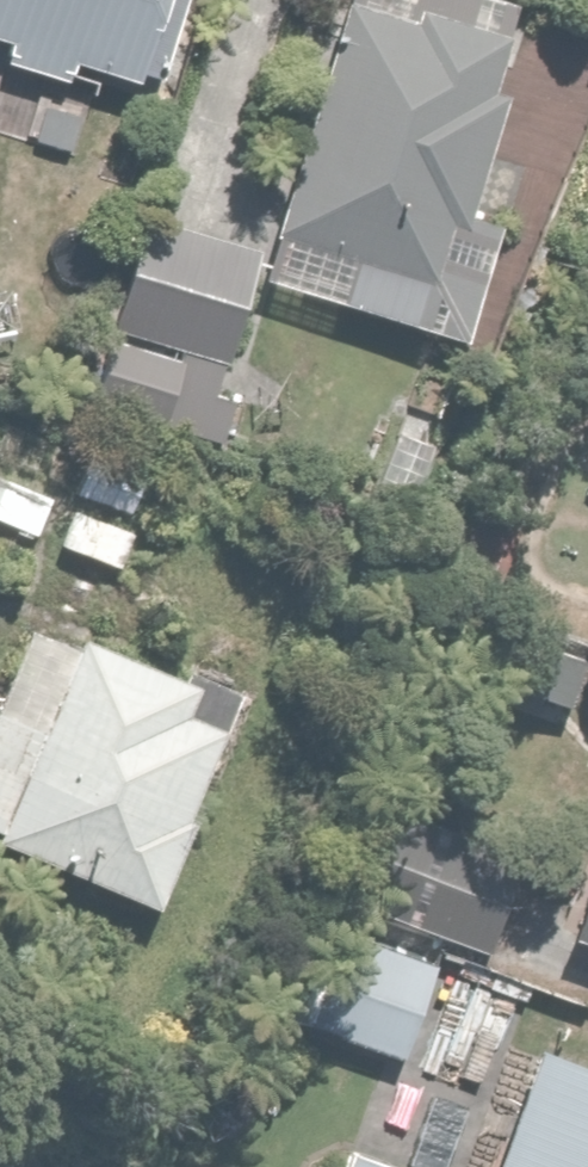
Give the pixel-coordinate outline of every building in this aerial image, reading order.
[(17,34),(11,55),(72,72),(76,59),(150,79),(172,0),(0,0),(0,29),(17,34)] [(329,12),(344,17),(265,269),(360,299),(363,287),(416,303),(410,321),(469,339),(507,215),(472,204),(533,10),(505,1),(501,0),(333,0),(329,12)] [(116,326),(230,359),(263,244),(148,212),(116,326)] [(230,359),(116,326),(94,401),(209,434),(230,359)] [(43,612),(0,709),(0,829),(169,903),(262,689),(165,646),(158,663),(43,612)] [(484,671),(575,709),(587,677),(587,658),(504,624),(484,671)] [(390,803),(354,898),(512,960),(549,864),(390,803)] [(577,934),(587,939),(587,909),(577,934)] [(302,956),(280,1008),(400,1059),(422,1006),(302,956)] [(550,1037),(504,1166),(587,1166),(587,1051),(550,1037)] [(361,1133),(348,1166),(454,1166),(361,1133)]
